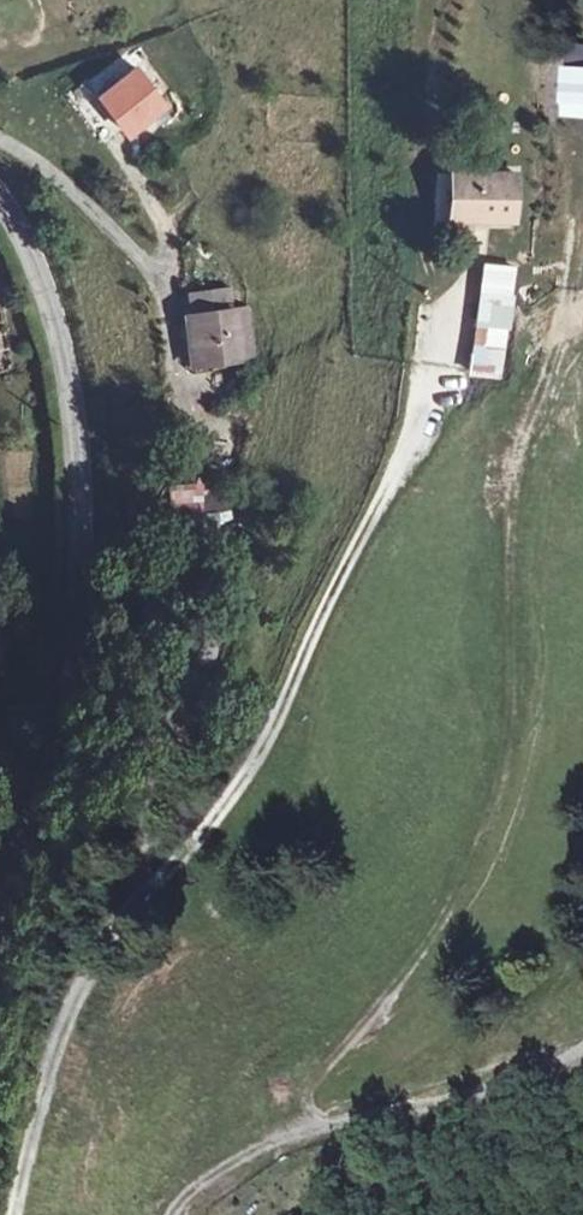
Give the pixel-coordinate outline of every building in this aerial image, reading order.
[(572,46),(570,71),(582,72),(582,47),(572,46)] [(97,94),(131,140),(174,108),(139,62),(97,94)] [(570,71),(568,102),(582,103),(582,72),(570,71)] [(514,220),(516,175),(454,172),(452,217),(471,218),(514,220)] [(471,228),(471,218),(452,217),(452,227),(471,228)] [(510,297),(514,268),(484,264),(469,371),(499,376),(506,328),(508,328),(512,298),(510,297)] [(255,356),(250,311),(230,313),(227,290),(189,295),(192,318),(184,319),(190,360),(208,358),(209,364),(255,356)] [(209,364),(208,358),(190,360),(191,366),(209,364)] [(216,573),(215,516),(185,517),(187,574),(216,573)]
